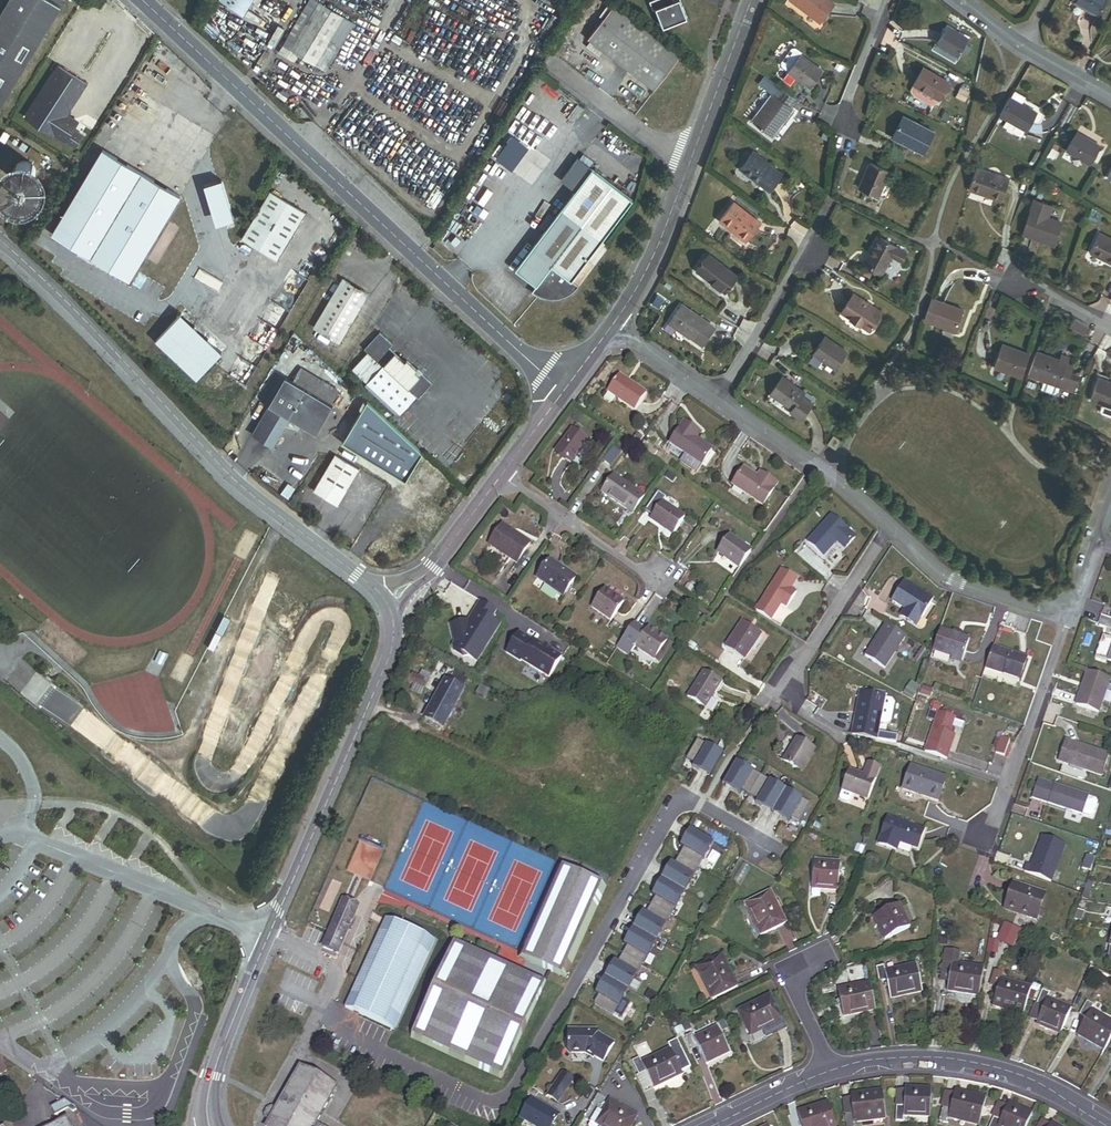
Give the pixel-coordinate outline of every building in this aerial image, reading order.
[(50,0),(10,0),(0,17),(0,107),(61,6),(50,0)] [(251,0),(220,0),(243,14),(251,0)] [(283,46),(291,51),(319,4),(312,0),(311,0),(283,46)] [(681,0),(679,0),(675,2),(674,0),(657,0),(651,3),(661,29),(688,18),(681,0)] [(828,0),(791,0),(820,23),(834,5),(828,0)] [(1072,1),(1098,16),(1107,0),(1072,0),(1072,1)] [(298,56),(314,66),(343,18),(319,4),(291,51),(283,46),(279,55),(293,63),(298,56)] [(681,55),(614,5),(612,7),(608,5),(600,15),(604,18),(588,40),(591,42),(587,47),(598,56),(602,50),(655,90),(681,55)] [(343,18),(314,66),(326,73),(354,25),(343,18)] [(947,27),(937,44),(958,56),(962,50),(968,53),(970,48),(964,45),(968,39),(947,27)] [(822,71),(800,56),(788,72),(810,87),(822,71)] [(87,85),(58,66),(25,117),(65,143),(66,142),(75,148),(83,136),(74,130),(75,127),(64,120),(67,115),(87,85)] [(935,104),(948,83),(923,68),(911,90),(912,93),(914,95),(929,104),(932,105),(935,104)] [(795,100),(767,79),(762,86),(774,95),(753,123),(771,137),(792,109),(789,107),(795,100)] [(1010,98),(1000,116),(1026,130),(1036,113),(1021,105),(1025,98),(1014,91),(1010,98)] [(296,122),(304,109),(298,106),(291,117),(296,122)] [(958,126),(965,113),(956,108),(950,121),(958,126)] [(79,122),(67,115),(64,120),(75,127),(79,122)] [(903,118),(894,137),(923,152),(933,133),(903,118)] [(1100,147),(1076,133),(1066,150),(1090,164),(1100,147)] [(28,146),(23,142),(19,148),(25,152),(28,146)] [(1058,147),(1054,145),(1048,155),(1052,158),(1058,147)] [(42,156),(30,148),(26,154),(38,162),(42,156)] [(102,150),(52,235),(130,281),(180,196),(102,150)] [(781,175),(753,153),(740,169),(759,184),(761,182),(769,189),(781,175)] [(29,184),(32,183),(34,181),(36,178),(36,175),(37,173),(36,170),(35,167),(33,165),(31,163),(28,162),(25,162),(22,162),(19,163),(17,165),(15,167),(14,169),(13,172),(13,175),(14,178),(16,181),(18,183),(21,184),(23,185),(26,185),(29,184)] [(870,163),(859,188),(878,196),(888,171),(870,163)] [(633,200),(591,168),(515,270),(544,291),(539,297),(541,298),(551,300),(565,297),(572,293),(609,246),(602,241),(633,200)] [(1009,179),(976,168),(968,190),(1002,201),(1009,179)] [(214,224),(233,219),(222,178),(203,183),(214,224)] [(269,193),(241,240),(277,261),(304,214),(269,193)] [(1035,200),(1023,232),(1055,243),(1062,223),(1049,219),(1053,206),(1035,200)] [(760,224),(733,203),(719,221),(747,241),(760,224)] [(1110,264),(1110,241),(1099,235),(1090,254),(1110,264)] [(903,251),(878,237),(869,254),(871,255),(866,265),(882,273),(891,256),(899,260),(903,251)] [(252,247),(240,241),(237,247),(248,254),(252,247)] [(736,276),(708,255),(698,269),(709,277),(707,279),(724,292),(736,276)] [(709,277),(698,269),(696,271),(707,279),(709,277)] [(368,295),(343,279),(314,328),(339,343),(368,295)] [(882,313),(853,294),(841,312),(870,331),(882,313)] [(666,302),(659,297),(653,304),(660,309),(666,302)] [(962,310),(931,300),(924,321),(943,328),(943,326),(956,330),(962,310)] [(715,327),(681,304),(676,311),(686,318),(679,328),(690,336),(690,337),(702,345),(715,327)] [(686,318),(676,311),(668,323),(678,330),(679,328),(686,318)] [(179,312),(154,340),(197,379),(222,350),(179,312)] [(1088,327),(1074,319),(1069,327),(1083,335),(1088,327)] [(393,410),(399,415),(417,397),(378,360),(379,359),(420,397),(433,383),(408,360),(405,362),(389,347),(392,344),(380,333),(364,350),(368,353),(351,370),(366,384),(393,410)] [(847,353),(824,337),(812,354),(835,370),(847,353)] [(1021,379),(1030,355),(1002,345),(994,369),(1021,379)] [(1046,355),(1036,352),(1028,376),(1044,382),(1041,390),(1054,394),(1058,392),(1059,387),(1074,392),(1080,375),(1071,372),(1073,368),(1067,366),(1069,358),(1061,355),(1059,361),(1045,356),(1046,355)] [(301,368),(292,382),(329,406),(339,392),(301,368)] [(646,395),(619,376),(607,393),(634,412),(646,395)] [(782,377),(770,394),(792,409),(789,413),(803,423),(815,405),(802,396),(804,392),(782,377)] [(1091,400),(1110,408),(1110,383),(1098,378),(1091,400)] [(286,379),(261,418),(266,421),(274,407),(289,417),(315,433),(331,407),(329,406),(292,382),(286,379)] [(393,410),(366,384),(364,386),(391,412),(393,410)] [(422,453),(367,402),(360,414),(354,423),(342,444),(405,482),(422,453)] [(266,421),(256,436),(271,446),(289,417),(274,407),(266,421)] [(360,414),(351,409),(345,418),(354,423),(360,414)] [(266,421),(261,418),(252,433),(256,436),(266,421)] [(685,422),(670,444),(685,455),(680,462),(696,473),(711,451),(695,439),(699,432),(685,422)] [(587,443),(572,432),(556,454),(571,464),(587,443)] [(833,436),(827,444),(835,450),(841,442),(833,436)] [(359,469),(335,455),(314,491),(337,506),(359,469)] [(744,469),(733,486),(762,506),(776,485),(759,474),(757,477),(744,469)] [(675,480),(668,474),(665,478),(672,484),(675,480)] [(635,492),(614,477),(602,494),(623,509),(635,492)] [(635,492),(623,509),(633,515),(645,498),(635,492)] [(652,517),(650,520),(673,536),(685,519),(662,503),(665,498),(658,493),(645,512),(652,517)] [(855,539),(831,517),(808,543),(823,557),(836,543),(845,550),(855,539)] [(502,526),(489,546),(516,564),(529,544),(502,526)] [(740,569),(751,552),(729,537),(718,554),(740,569)] [(794,561),(790,558),(786,563),(790,566),(794,561)] [(550,561),(537,579),(562,597),(575,578),(550,561)] [(781,571),(755,611),(771,621),(781,605),(786,609),(796,594),(790,590),(796,581),(781,571)] [(932,601),(903,583),(892,601),(906,610),(901,618),(915,627),(932,601)] [(623,603),(604,590),(591,608),(610,622),(623,603)] [(468,621),(449,625),(453,650),(463,655),(477,662),(501,625),(493,619),(496,611),(488,607),(481,603),(468,621)] [(742,623),(726,648),(744,660),(760,636),(742,623)] [(634,624),(617,649),(629,657),(635,648),(654,661),(668,641),(654,631),(651,636),(645,632),(634,624)] [(884,670),(905,637),(886,624),(865,657),(884,670)] [(645,632),(651,636),(654,631),(648,627),(645,632)] [(939,630),(932,651),(952,658),(962,661),(969,640),(961,637),(962,633),(953,630),(952,634),(939,630)] [(1109,639),(1106,640),(1100,659),(1110,663),(1110,632),(1109,639)] [(550,678),(562,658),(550,651),(549,652),(544,649),(545,647),(533,640),(532,642),(517,633),(505,654),(520,663),(521,661),(550,678)] [(672,644),(668,641),(654,661),(659,664),(672,644)] [(697,648),(689,643),(686,647),(694,652),(697,648)] [(992,647),(985,668),(1018,679),(1026,658),(992,647)] [(411,688),(419,693),(429,674),(422,671),(419,676),(411,672),(407,680),(413,683),(411,688)] [(1098,713),(1109,680),(1087,672),(1076,705),(1098,713)] [(704,673),(688,699),(704,708),(720,682),(704,673)] [(450,683),(445,680),(425,718),(443,728),(468,681),(455,674),(450,683)] [(486,698),(489,691),(480,686),(477,693),(486,698)] [(877,740),(880,724),(887,725),(891,722),(894,703),(892,699),(884,698),(885,697),(863,693),(860,709),(858,709),(853,736),(877,740)] [(939,713),(925,753),(946,760),(954,735),(949,733),(955,718),(951,717),(953,712),(944,709),(942,714),(939,713)] [(784,762),(800,772),(813,750),(797,740),(784,762)] [(1008,743),(1000,740),(995,754),(1003,757),(1008,743)] [(1100,776),(1108,756),(1073,743),(1066,762),(1072,764),(1088,770),(1087,771),(1100,776)] [(705,745),(694,766),(706,774),(720,754),(705,745)] [(736,762),(725,781),(738,792),(750,771),(736,762)] [(850,771),(842,790),(853,794),(866,800),(879,767),(868,764),(864,777),(850,771)] [(946,779),(911,767),(903,790),(938,802),(946,779)] [(635,776),(630,773),(626,781),(631,784),(635,776)] [(1088,796),(1038,780),(1032,799),(1082,815),(1088,796)] [(769,781),(758,800),(772,810),(788,821),(801,798),(784,791),(769,781)] [(853,794),(842,790),(840,798),(841,801),(847,803),(850,802),(853,794)] [(1092,816),(1097,799),(1088,797),(1083,813),(1092,816)] [(923,832),(887,819),(879,843),(897,850),(900,843),(917,849),(923,832)] [(690,830),(594,1003),(613,1012),(711,844),(690,830)] [(1024,873),(1049,883),(1064,846),(1043,837),(1031,866),(1028,865),(1024,873)] [(1090,872),(1094,860),(1086,857),(1081,869),(1090,872)] [(840,863),(814,861),(812,889),(838,891),(840,863)] [(606,887),(560,866),(521,955),(568,976),(606,887)] [(1093,885),(1087,883),(1081,899),(1087,901),(1093,885)] [(1045,895),(1014,884),(1005,907),(1027,915),(1026,917),(1036,921),(1045,895)] [(785,924),(770,893),(745,905),(760,936),(785,924)] [(338,955),(357,910),(342,904),(323,949),(338,955)] [(884,940),(910,928),(898,905),(888,910),(882,913),(873,917),(884,940)] [(1027,915),(1005,907),(1004,910),(1026,917),(1027,915)] [(434,941),(385,919),(345,1008),(394,1030),(434,941)] [(1019,931),(1005,925),(998,939),(1012,945),(1019,931)] [(549,978),(456,937),(411,1040),(504,1081),(549,978)] [(947,992),(978,997),(982,969),(958,965),(960,953),(946,951),(943,972),(950,973),(948,981),(947,992)] [(737,987),(722,956),(697,968),(711,999),(737,987)] [(890,999),(921,992),(916,965),(885,972),(884,966),(876,968),(879,983),(887,981),(890,999)] [(950,973),(943,972),(942,980),(948,981),(950,973)] [(992,1006),(1023,1015),(1031,988),(1001,979),(1002,974),(994,972),(990,986),(997,988),(992,1006)] [(875,1011),(870,984),(839,990),(844,1017),(875,1011)] [(1036,1025),(1060,1036),(1071,1009),(1047,999),(1050,994),(1043,991),(1036,1005),(1044,1008),(1037,1023),(1036,1025)] [(770,996),(739,1011),(751,1036),(782,1021),(770,996)] [(1104,1051),(1110,1039),(1110,1022),(1091,1011),(1093,1006),(1087,1002),(1079,1015),(1086,1019),(1077,1035),(1104,1051)] [(1037,1023),(1044,1008),(1036,1005),(1029,1019),(1037,1023)] [(691,1030),(688,1024),(682,1027),(684,1032),(691,1030)] [(706,1064),(730,1053),(717,1027),(694,1039),(692,1034),(685,1038),(691,1050),(697,1047),(706,1064)] [(597,1030),(568,1030),(568,1050),(571,1054),(584,1055),(593,1059),(594,1058),(602,1063),(614,1043),(597,1033),(597,1030)] [(653,1089),(683,1075),(670,1049),(641,1064),(639,1059),(632,1062),(638,1076),(645,1072),(653,1089)] [(301,1065),(297,1072),(335,1093),(339,1087),(301,1065)] [(318,1123),(335,1093),(297,1072),(276,1109),(269,1122),(267,1125),(323,1125),(318,1123)] [(653,1089),(645,1072),(638,1076),(635,1077),(644,1094),(653,1089)] [(557,1103),(572,1080),(562,1074),(547,1096),(557,1103)] [(532,1099),(536,1092),(525,1085),(521,1093),(532,1099)] [(930,1089),(905,1088),(905,1091),(904,1106),(896,1106),(895,1121),(902,1121),(903,1115),(929,1117),(930,1089)] [(904,1106),(905,1091),(897,1090),(896,1106),(904,1106)] [(978,1125),(985,1098),(955,1090),(954,1094),(950,1109),(943,1108),(940,1121),(946,1123),(947,1117),(978,1125)] [(882,1091),(850,1095),(850,1098),(852,1114),(845,1115),(846,1125),(853,1125),(852,1122),(864,1121),(885,1119),(882,1091)] [(954,1094),(946,1092),(942,1107),(943,1108),(950,1109),(954,1094)] [(852,1114),(850,1098),(843,1098),(845,1115),(852,1114)] [(532,1099),(520,1119),(532,1125),(551,1125),(558,1115),(532,1099)] [(55,1116),(68,1110),(74,1114),(67,1118),(71,1125),(88,1125),(80,1111),(65,1100),(50,1108),(55,1116)] [(598,1125),(631,1125),(636,1116),(609,1100),(602,1113),(598,1110),(591,1122),(598,1125)] [(828,1103),(797,1112),(798,1115),(801,1125),(835,1125),(828,1103)] [(1000,1122),(1007,1107),(999,1103),(992,1118),(993,1118),(1000,1122)] [(1031,1115),(1008,1104),(1007,1107),(1000,1122),(993,1118),(990,1125),(1026,1125),(1031,1115)] [(264,1120),(269,1122),(276,1109),(272,1107),(266,1108),(263,1114),(264,1120)] [(798,1115),(790,1118),(793,1125),(801,1125),(798,1115)] [(67,1118),(51,1125),(71,1125),(67,1118)]
